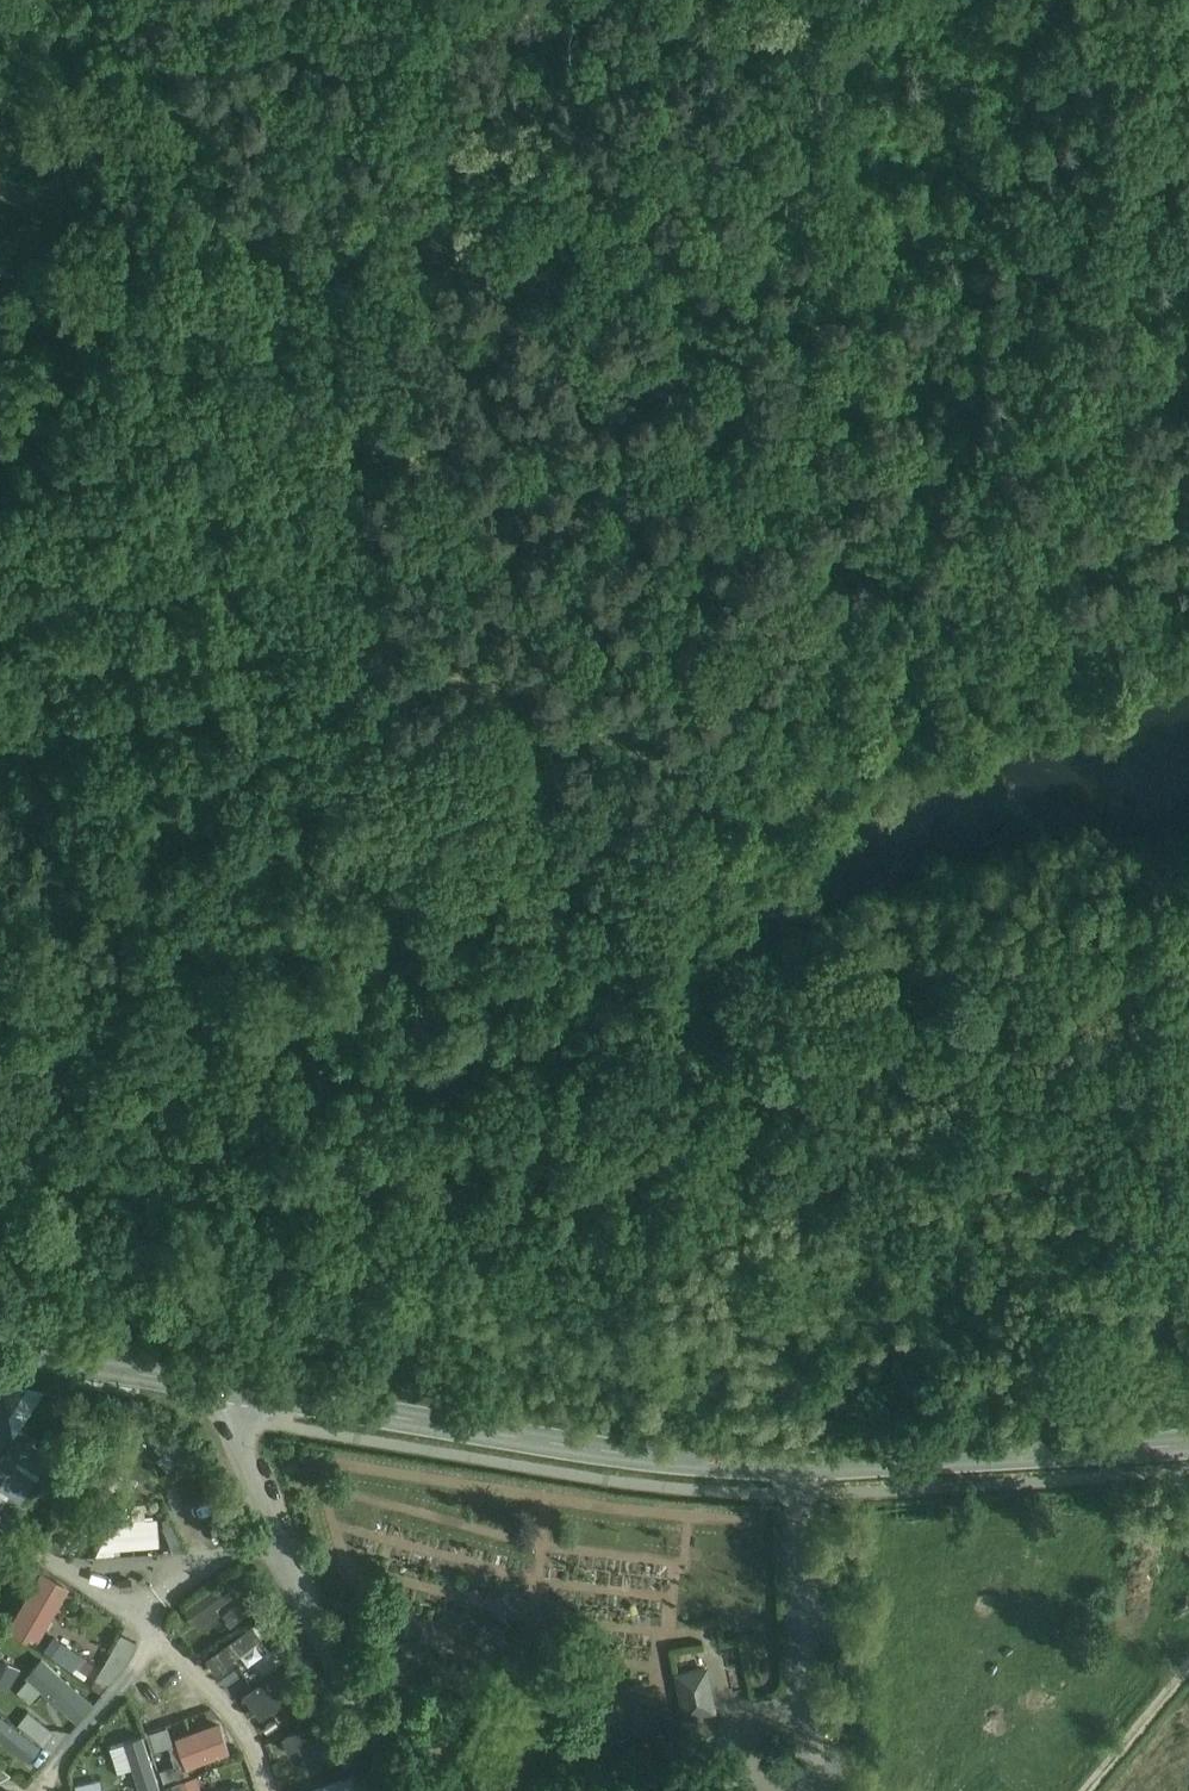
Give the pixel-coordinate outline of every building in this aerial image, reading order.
[(0,1379),(0,1394),(6,1395),(7,1391),(21,1394),(28,1384),(0,1379)] [(16,1434),(48,1388),(29,1384),(10,1412),(13,1433),(16,1434)] [(23,1428),(0,1461),(0,1520),(6,1524),(56,1452),(23,1428)] [(165,1483),(175,1508),(186,1504),(177,1478),(165,1483)] [(95,1531),(111,1505),(87,1491),(72,1517),(95,1531)] [(146,1500),(125,1501),(107,1528),(96,1552),(122,1551),(122,1546),(161,1543),(159,1515),(147,1516),(146,1500)] [(127,1550),(124,1580),(152,1582),(155,1553),(127,1550)] [(185,1604),(199,1625),(223,1609),(220,1604),(253,1581),(242,1565),(185,1604)] [(71,1584),(42,1567),(8,1625),(29,1638),(33,1632),(40,1637),(71,1584)] [(224,1612),(231,1623),(249,1612),(242,1601),(224,1612)] [(238,1690),(265,1626),(236,1614),(215,1664),(223,1667),(217,1681),(238,1690)] [(98,1661),(55,1632),(45,1648),(79,1670),(81,1667),(90,1673),(98,1661)] [(138,1640),(122,1632),(96,1678),(107,1686),(132,1655),(138,1640)] [(23,1665),(0,1652),(0,1681),(10,1687),(23,1665)] [(95,1699),(43,1654),(27,1672),(29,1675),(19,1687),(33,1699),(43,1688),(78,1719),(95,1699)] [(259,1718),(301,1691),(285,1666),(243,1693),(259,1718)] [(710,1668),(675,1675),(682,1713),(717,1706),(710,1668)] [(30,1708),(18,1723),(0,1709),(0,1737),(3,1739),(4,1736),(32,1758),(44,1743),(42,1741),(53,1726),(30,1708)] [(288,1751),(300,1747),(307,1770),(343,1758),(329,1716),(282,1732),(288,1751)] [(222,1720),(176,1730),(183,1763),(230,1753),(222,1720)] [(168,1723),(148,1730),(155,1748),(175,1740),(168,1723)] [(163,1783),(144,1732),(123,1739),(142,1790),(163,1783)] [(202,1786),(199,1774),(166,1784),(168,1790),(187,1790),(202,1786)] [(78,1790),(105,1790),(102,1777),(76,1782),(78,1790)] [(10,1779),(0,1786),(0,1790),(18,1790),(10,1779)] [(291,1790),(339,1790),(336,1781),(291,1790)] [(249,1783),(215,1790),(251,1790),(249,1783)]
